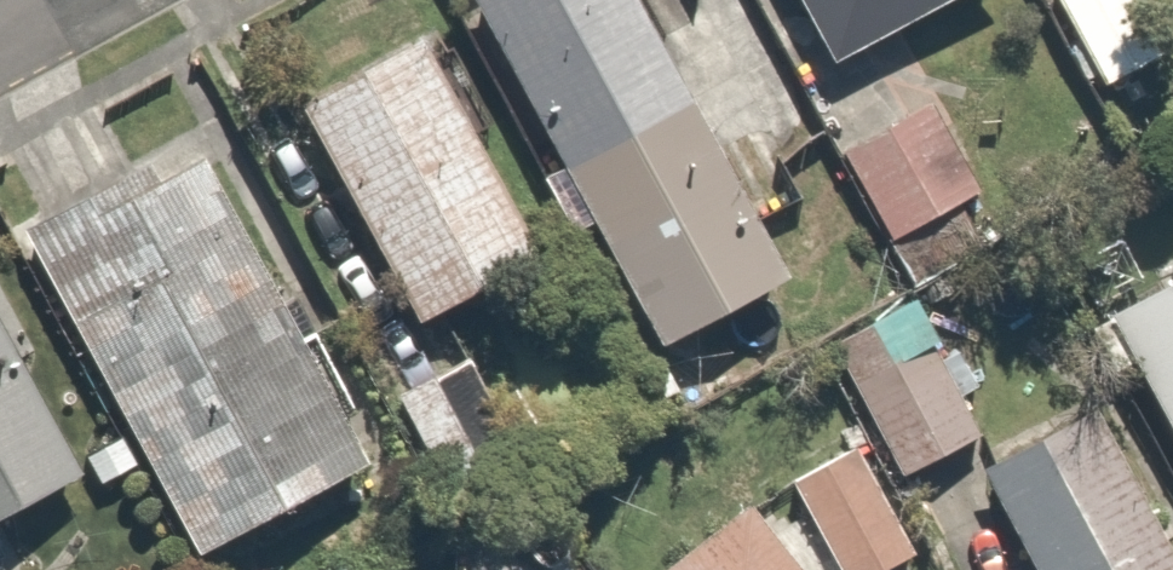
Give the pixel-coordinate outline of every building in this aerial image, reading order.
[(570,169),(698,101),(644,0),(479,0),(570,169)] [(847,70),(982,0),(811,0),(847,70)] [(1100,77),(1164,35),(1141,0),(1048,0),(1100,77)] [(433,37),(306,104),(424,327),(552,259),(433,37)] [(928,80),(836,135),(888,222),(980,167),(928,80)] [(704,114),(576,178),(663,349),(791,285),(704,114)] [(197,130),(21,225),(202,558),(377,464),(197,130)] [(1117,316),(1172,416),(1172,285),(1117,316)] [(87,470),(0,311),(0,517),(87,470)] [(957,340),(854,392),(893,469),(996,417),(957,340)] [(987,466),(1043,569),(1172,569),(1172,547),(1098,407),(987,466)] [(791,465),(834,569),(865,569),(907,553),(859,437),(791,465)] [(667,569),(806,569),(756,503),(667,569)]
